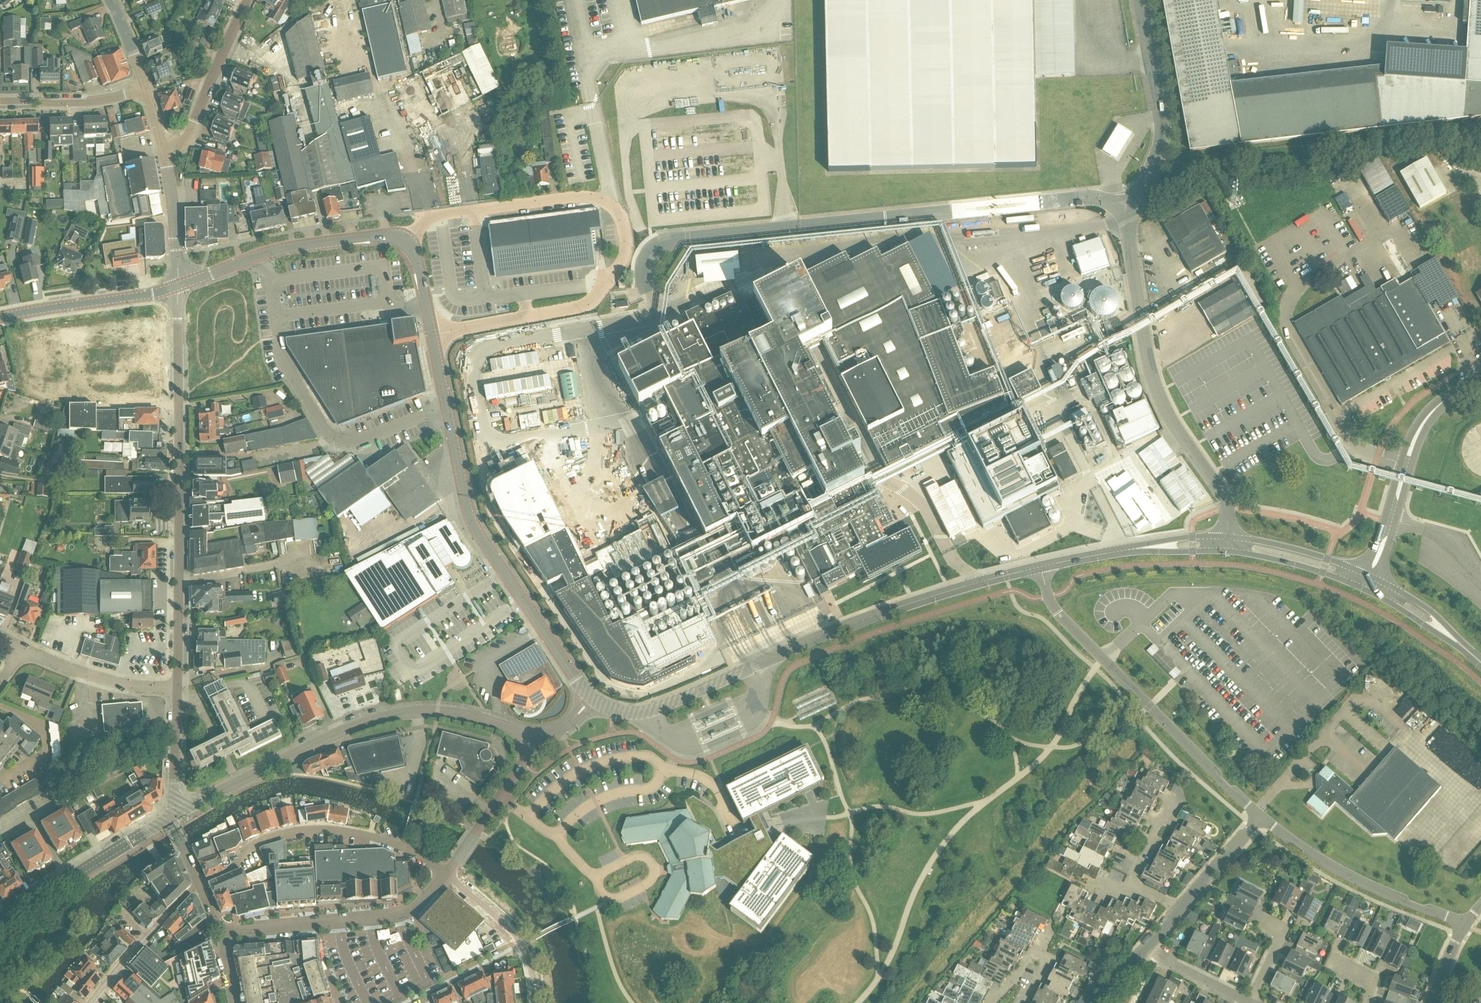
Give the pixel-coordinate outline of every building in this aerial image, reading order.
[(197,25),(198,26),(206,30),(208,25),(214,28),(223,7),(222,6),(225,0),(224,0),(206,0),(205,2),(202,10),(204,11),(206,12),(202,21),(199,20),(197,25)] [(285,23),(289,18),(284,15),(292,2),(288,0),(261,0),(267,4),(265,7),(274,12),(270,19),(278,25),(278,24),(281,26),(285,23)] [(391,0),(360,0),(361,4),(359,4),(360,11),(362,10),(379,81),(408,74),(391,0)] [(419,42),(418,35),(431,32),(424,0),(398,0),(407,38),(408,45),(419,42)] [(447,20),(448,26),(468,21),(467,15),(464,0),(443,0),(447,20)] [(642,25),(699,12),(703,27),(718,24),(714,9),(750,0),(636,0),(642,25)] [(1037,168),(1033,0),(825,0),(829,172),(1037,168)] [(1191,151),(1480,118),(1480,0),(1470,0),(1470,3),(1464,3),(1462,24),(1468,24),(1466,53),(1386,48),(1385,68),(1231,85),(1229,75),(1226,63),(1215,0),(1163,0),(1191,151)] [(1305,0),(1296,0),(1296,18),(1304,18),(1305,0)] [(151,16),(162,11),(159,3),(147,8),(151,16)] [(326,74),(321,55),(317,42),(310,17),(286,37),(298,82),(311,79),(326,74)] [(20,40),(20,19),(5,19),(5,42),(13,42),(13,48),(22,48),(30,48),(30,39),(20,40)] [(51,24),(51,19),(40,19),(40,31),(45,31),(45,24),(51,24)] [(84,25),(81,19),(69,25),(71,31),(81,26),(90,45),(104,38),(96,20),(84,25)] [(469,51),(480,45),(475,23),(464,25),(469,51)] [(195,33),(196,31),(196,30),(193,29),(194,28),(186,24),(185,26),(184,29),(191,33),(192,31),(195,33)] [(177,31),(173,34),(178,39),(182,36),(177,31)] [(148,35),(150,40),(156,38),(153,32),(148,35)] [(324,53),(341,46),(337,35),(319,41),(324,53)] [(163,53),(157,38),(156,38),(150,40),(141,44),(144,52),(145,52),(147,59),(163,53)] [(210,48),(213,42),(204,38),(201,44),(210,48)] [(410,56),(422,53),(419,42),(408,45),(410,56)] [(180,60),(175,45),(166,48),(168,55),(155,60),(157,66),(153,67),(151,71),(156,87),(176,81),(169,60),(172,60),(172,62),(180,60)] [(401,100),(408,115),(415,130),(483,97),(501,88),(480,46),(480,45),(469,51),(470,51),(463,55),(395,87),(401,100)] [(42,51),(42,46),(32,46),(32,48),(30,48),(30,67),(32,67),(32,72),(41,72),(41,82),(58,82),(59,62),(48,62),(48,70),(42,70),(42,51)] [(92,57),(68,46),(64,48),(67,56),(71,54),(83,85),(97,80),(97,78),(100,77),(103,86),(110,83),(111,84),(128,78),(129,73),(120,51),(101,58),(99,55),(94,57),(92,57)] [(17,68),(17,50),(5,50),(5,75),(13,74),(14,83),(28,83),(28,68),(17,68)] [(1237,61),(1226,63),(1229,75),(1240,73),(1237,61)] [(248,97),(255,79),(237,72),(232,84),(237,86),(235,92),(248,97)] [(338,103),(374,95),(369,74),(333,82),(338,103)] [(295,117),(269,123),(281,173),(282,173),(293,221),(294,225),(299,223),(298,220),(317,215),(312,192),(356,181),(355,178),(354,178),(342,133),(328,85),(326,85),(324,75),(311,79),(313,89),(305,91),(320,142),(303,155),(295,117)] [(191,104),(195,93),(188,90),(184,101),(191,104)] [(176,91),(159,95),(164,112),(180,107),(179,103),(178,99),(182,98),(183,98),(181,91),(176,93),(176,91)] [(238,121),(246,103),(227,95),(222,109),(227,111),(225,116),(238,121)] [(549,109),(548,105),(539,106),(540,111),(546,164),(556,163),(553,139),(550,109),(549,109)] [(251,115),(248,123),(258,127),(261,119),(251,115)] [(391,120),(394,127),(406,123),(403,115),(391,120)] [(79,153),(85,152),(85,145),(96,145),(96,136),(95,116),(88,117),(88,119),(84,119),(84,126),(78,127),(79,153)] [(102,116),(95,116),(96,136),(96,145),(104,145),(104,142),(112,141),(112,135),(107,135),(106,118),(102,118),(102,116)] [(363,143),(383,134),(377,122),(379,122),(376,116),(346,129),(350,139),(359,135),(363,143)] [(79,153),(78,127),(72,127),(72,120),(68,120),(68,117),(61,118),(62,137),(62,146),(72,146),(72,153),(79,153)] [(62,146),(62,137),(61,118),(54,118),(54,120),(50,121),(51,144),(53,143),(54,147),(62,146)] [(137,136),(149,133),(146,119),(132,122),(132,123),(125,124),(128,136),(135,135),(135,136),(137,135),(137,136)] [(228,146),(236,127),(217,119),(212,132),(217,135),(215,140),(228,146)] [(25,135),(24,135),(24,140),(30,140),(31,147),(31,148),(33,148),(32,135),(39,134),(38,121),(24,122),(25,135)] [(11,136),(11,122),(0,123),(0,136),(11,136)] [(24,135),(25,135),(24,122),(11,122),(11,136),(24,135)] [(113,140),(121,138),(118,126),(110,128),(113,140)] [(1127,133),(1119,128),(1102,154),(1111,159),(1116,162),(1132,136),(1127,133)] [(496,158),(497,144),(479,147),(479,150),(477,151),(478,158),(480,157),(481,160),(485,188),(486,196),(501,194),(500,186),(496,158)] [(500,159),(508,155),(502,144),(497,147),(499,150),(496,151),(500,159)] [(201,169),(200,173),(210,175),(210,172),(212,172),(222,174),(222,173),(228,174),(231,161),(225,160),(224,160),(226,154),(205,149),(204,154),(201,169)] [(268,153),(263,154),(254,156),(257,172),(272,169),(270,153),(268,153)] [(382,158),(352,166),(355,178),(356,181),(358,189),(387,181),(389,192),(406,190),(396,154),(382,158)] [(117,156),(97,160),(97,170),(103,169),(112,223),(132,220),(132,221),(151,217),(147,196),(159,194),(153,160),(119,166),(117,156)] [(1375,193),(1394,184),(1381,157),(1362,166),(1375,193)] [(1419,209),(1446,194),(1427,158),(1399,174),(1419,209)] [(550,185),(547,167),(533,169),(533,168),(533,167),(526,168),(524,169),(526,188),(550,185)] [(93,182),(80,183),(80,192),(86,192),(93,192),(93,187),(93,182)] [(1396,186),(1376,198),(1390,222),(1410,211),(1396,186)] [(278,202),(288,200),(285,187),(275,190),(278,202)] [(338,219),(339,218),(341,218),(338,203),(344,202),(341,187),(322,192),(325,203),(323,203),(328,220),(333,219),(334,220),(338,219)] [(265,205),(263,195),(262,188),(254,189),(257,207),(256,207),(258,214),(251,216),(255,233),(271,229),(267,212),(265,205)] [(217,202),(216,191),(201,192),(201,203),(208,203),(208,211),(186,212),(187,250),(210,248),(210,246),(218,245),(218,240),(219,240),(229,240),(228,206),(222,206),(221,202),(217,202)] [(267,212),(271,229),(286,226),(282,209),(276,210),(275,206),(272,204),(265,205),(267,212)] [(1192,274),(1226,254),(1199,207),(1164,227),(1192,274)] [(602,232),(600,212),(598,212),(598,213),(491,227),(490,225),(489,225),(491,247),(496,279),(596,265),(592,233),(602,232)] [(11,217),(7,242),(19,244),(24,219),(11,217)] [(34,235),(37,223),(28,221),(25,233),(34,235)] [(163,231),(160,228),(160,226),(145,226),(145,228),(136,228),(137,249),(145,249),(146,260),(161,260),(161,258),(164,255),(166,255),(165,231),(163,231)] [(70,232),(66,241),(74,245),(79,236),(78,236),(80,232),(73,228),(71,232),(70,232)] [(1341,297),(1294,324),(1341,406),(1450,343),(1386,234),(1367,244),(1383,270),(1370,277),(1377,290),(1347,308),(1341,297)] [(1081,276),(1110,266),(1101,239),(1072,248),(1081,276)] [(136,242),(103,247),(105,257),(107,268),(114,267),(114,268),(139,264),(138,261),(137,252),(137,249),(136,242)] [(661,343),(617,365),(639,407),(663,395),(669,407),(646,418),(652,429),(660,447),(706,539),(707,539),(712,548),(722,544),(737,575),(758,564),(752,553),(787,536),(812,585),(814,584),(821,597),(829,593),(828,591),(847,582),(846,580),(862,572),(866,580),(868,583),(893,570),(898,568),(920,556),(919,553),(920,553),(908,529),(907,530),(888,539),(887,537),(883,538),(879,530),(887,526),(894,523),(886,507),(879,510),(865,482),(861,474),(866,472),(861,462),(856,465),(853,459),(861,454),(855,443),(847,447),(815,384),(824,379),(819,368),(814,370),(805,352),(822,344),(887,471),(1008,409),(994,371),(970,381),(940,303),(921,311),(920,308),(936,300),(908,246),(881,260),(877,251),(850,264),(846,255),(802,277),(801,275),(793,279),(793,278),(745,303),(736,307),(731,295),(686,315),(692,327),(661,343)] [(63,248),(55,267),(65,271),(75,275),(83,256),(73,252),(63,248)] [(738,254),(696,259),(697,276),(740,272),(738,254)] [(25,267),(21,268),(25,284),(38,281),(35,268),(40,267),(37,257),(24,260),(25,267)] [(1045,266),(1051,276),(1062,270),(1057,260),(1045,266)] [(1343,277),(1350,275),(1346,263),(1339,266),(1343,277)] [(5,290),(4,285),(11,283),(9,275),(7,267),(6,265),(0,267),(0,291),(5,290)] [(1356,277),(1364,273),(1360,265),(1352,270),(1356,277)] [(1357,278),(1363,289),(1372,284),(1365,273),(1357,278)] [(1218,338),(1261,312),(1242,280),(1199,305),(1218,338)] [(1342,296),(1354,293),(1351,280),(1339,284),(1342,296)] [(997,282),(989,286),(995,302),(1003,298),(997,282)] [(1124,305),(1124,300),(1123,297),(1121,294),(1118,291),(1115,289),(1112,287),(1108,286),(1104,286),(1101,287),(1097,288),(1094,290),(1091,292),(1089,295),(1088,299),(1087,302),(1087,306),(1087,309),(1088,313),(1090,316),(1093,319),(1096,321),(1099,323),(1103,324),(1106,324),(1110,323),(1113,322),(1117,320),(1119,318),(1121,316),(1123,313),(1124,310),(1124,305)] [(1079,299),(1079,298),(1079,297),(1079,296),(1079,295),(1078,294),(1078,293),(1077,292),(1076,291),(1076,290),(1075,290),(1074,289),(1073,289),(1072,288),(1071,288),(1070,288),(1068,288),(1067,289),(1066,289),(1064,290),(1063,291),(1062,292),(1061,293),(1061,294),(1060,295),(1060,296),(1060,297),(1060,298),(1060,299),(1060,300),(1061,301),(1061,302),(1062,303),(1062,304),(1063,304),(1063,305),(1064,305),(1066,306),(1066,307),(1068,307),(1069,307),(1070,307),(1071,307),(1073,307),(1074,306),(1075,305),(1076,304),(1077,304),(1077,303),(1078,302),(1078,301),(1079,300),(1079,299)] [(1087,320),(1086,318),(1085,315),(1083,314),(1081,313),(1078,314),(1076,315),(1074,317),(1073,320),(1074,322),(1075,324),(1077,326),(1080,327),(1082,326),(1084,325),(1086,323),(1087,320)] [(1051,331),(1057,329),(1052,319),(1047,322),(1051,331)] [(412,324),(397,326),(396,323),(388,324),(389,326),(289,340),(291,354),(332,418),(340,417),(342,426),(424,395),(420,378),(423,377),(417,345),(419,345),(418,339),(415,339),(412,324)] [(565,331),(556,332),(557,344),(565,344),(565,331)] [(1092,349),(1091,345),(1090,343),(1088,341),(1087,340),(1085,338),(1082,338),(1080,338),(1076,338),(1073,341),(1071,342),(1070,345),(1069,347),(1069,349),(1070,353),(1071,354),(1072,356),(1074,358),(1076,359),(1080,360),(1083,360),(1085,359),(1088,357),(1090,355),(1091,353),(1092,349)] [(1016,371),(1018,371),(1021,370),(1023,369),(1025,368),(1027,366),(1028,364),(1029,362),(1030,359),(1030,357),(1030,354),(1029,352),(1028,349),(1027,347),(1025,346),(1023,344),(1021,343),(1018,342),(1016,342),(1013,342),(1011,343),(1008,344),(1006,346),(1004,347),(1003,349),(1002,352),(1001,354),(1001,357),(1001,359),(1002,362),(1003,364),(1004,366),(1006,368),(1008,369),(1011,370),(1013,371),(1016,371)] [(6,384),(8,391),(16,393),(11,375),(6,376),(0,351),(0,386),(6,384)] [(1125,364),(1125,361),(1124,360),(1122,359),(1120,358),(1117,358),(1115,359),(1114,361),(1113,363),(1114,365),(1115,367),(1117,369),(1119,369),(1121,369),(1123,368),(1125,366),(1125,364)] [(1109,403),(1105,394),(1096,375),(1092,365),(1087,367),(1091,377),(1080,382),(1089,401),(1093,399),(1097,409),(1109,403)] [(1190,398),(1214,388),(1210,379),(1221,374),(1217,366),(1208,369),(1210,374),(1185,385),(1190,398)] [(1110,373),(1110,372),(1110,370),(1109,369),(1107,367),(1105,367),(1102,367),(1100,368),(1099,369),(1098,372),(1099,374),(1100,376),(1102,378),(1104,378),(1106,378),(1108,377),(1110,374),(1110,373)] [(1019,404),(1041,393),(1031,372),(1009,383),(1019,404)] [(1132,379),(1132,376),(1131,374),(1129,373),(1127,373),(1124,373),(1122,374),(1121,376),(1120,378),(1121,381),(1122,383),(1124,384),(1126,385),(1128,385),(1130,383),(1132,382),(1132,379)] [(1118,388),(1117,385),(1116,383),(1115,382),(1112,382),(1110,382),(1108,383),(1107,385),(1106,387),(1107,390),(1108,391),(1109,393),(1112,393),(1114,393),(1116,392),(1117,390),(1118,388)] [(1139,395),(1139,393),(1138,391),(1136,389),(1134,389),(1132,389),(1130,391),(1129,393),(1128,395),(1129,397),(1130,398),(1132,400),(1133,400),(1136,400),(1138,399),(1139,397),(1139,395)] [(1260,394),(1268,407),(1275,403),(1267,390),(1260,394)] [(265,397),(257,399),(260,410),(267,408),(265,397)] [(1125,404),(1125,403),(1124,401),(1123,399),(1121,398),(1119,397),(1117,398),(1115,399),(1113,401),(1113,403),(1113,405),(1114,407),(1116,408),(1118,409),(1121,409),(1123,407),(1124,406),(1125,404)] [(1117,448),(1158,430),(1145,401),(1104,419),(1117,448)] [(1206,411),(1210,422),(1228,414),(1224,404),(1206,411)] [(115,433),(155,435),(155,426),(157,426),(157,411),(96,411),(95,406),(92,406),(92,405),(69,405),(69,431),(96,432),(115,433)] [(220,421),(224,421),(224,419),(220,419),(220,406),(212,406),(213,413),(201,413),(201,422),(220,421)] [(269,409),(272,420),(285,416),(282,406),(269,409)] [(1079,429),(1088,450),(1104,444),(1091,414),(1074,421),(1078,430),(1079,429)] [(1052,529),(1038,501),(1059,491),(1035,442),(1040,439),(1028,415),(947,456),(983,529),(1005,518),(1019,545),(1052,529)] [(1287,438),(1277,418),(1271,422),(1281,441),(1287,438)] [(47,424),(36,420),(36,421),(35,421),(33,428),(50,433),(52,426),(47,424)] [(317,440),(307,420),(283,429),(276,430),(249,436),(225,441),(227,454),(246,450),(247,454),(317,440)] [(197,425),(197,432),(201,433),(209,433),(209,430),(213,430),(213,433),(221,432),(220,430),(224,430),(224,421),(220,421),(201,422),(201,424),(197,425)] [(1044,440),(1047,445),(1075,429),(1072,423),(1044,440)] [(13,446),(17,434),(28,438),(29,438),(31,431),(13,425),(11,431),(0,428),(0,442),(13,446)] [(247,425),(235,428),(237,435),(248,432),(247,425)] [(209,433),(201,433),(201,443),(212,443),(212,441),(221,441),(221,435),(226,435),(226,436),(230,435),(229,429),(227,430),(224,430),(220,430),(221,432),(213,433),(213,430),(209,430),(209,433)] [(155,435),(115,433),(115,441),(129,441),(128,445),(127,445),(127,451),(145,452),(145,458),(149,459),(149,460),(153,460),(154,452),(164,452),(164,445),(161,445),(161,435),(155,435)] [(1179,463),(1162,438),(1138,456),(1155,480),(1179,463)] [(13,446),(0,442),(0,456),(2,457),(0,464),(17,470),(20,462),(9,459),(13,446)] [(1062,444),(1048,451),(1064,482),(1077,475),(1073,468),(1069,459),(1066,452),(1062,445),(1062,444)] [(127,451),(127,445),(123,445),(123,457),(128,457),(128,460),(132,460),(132,472),(138,472),(138,470),(144,470),(166,471),(166,461),(164,461),(164,452),(154,452),(153,460),(149,460),(149,459),(145,458),(145,452),(127,451)] [(360,463),(319,493),(338,519),(349,512),(354,518),(384,497),(379,490),(383,488),(394,504),(396,507),(397,508),(381,519),(376,522),(381,529),(372,536),(374,540),(405,519),(406,522),(413,517),(415,519),(415,520),(438,503),(412,467),(413,466),(418,462),(406,445),(379,465),(367,473),(360,463)] [(1098,465),(1101,463),(1106,460),(1104,456),(1096,460),(1098,465)] [(490,471),(505,464),(501,457),(487,464),(490,471)] [(193,465),(193,474),(195,474),(195,478),(227,478),(227,477),(231,477),(241,474),(240,469),(231,471),(227,471),(227,459),(195,459),(195,465),(193,465)] [(122,471),(122,464),(76,461),(76,468),(122,471)] [(303,461),(295,463),(300,495),(308,494),(303,461)] [(281,486),(290,484),(297,482),(293,463),(277,466),(281,486)] [(1183,466),(1160,483),(1180,512),(1204,495),(1183,466)] [(1109,485),(1119,479),(1113,469),(1103,476),(1109,485)] [(127,479),(127,472),(106,472),(106,478),(105,478),(105,491),(105,494),(155,494),(155,479),(127,479)] [(661,519),(669,515),(679,511),(663,480),(643,490),(643,491),(593,524),(627,576),(612,583),(630,621),(621,625),(647,677),(717,643),(704,617),(713,612),(704,593),(711,589),(708,582),(713,580),(695,543),(674,554),(672,550),(678,545),(661,519)] [(48,498),(48,485),(38,484),(37,497),(48,498)] [(200,508),(208,508),(208,504),(216,504),(216,500),(218,500),(218,494),(223,494),(223,493),(223,486),(222,485),(218,485),(196,485),(196,494),(195,494),(195,500),(192,500),(192,509),(200,508)] [(1129,486),(1117,490),(1123,507),(1135,503),(1129,486)] [(1146,502),(1157,497),(1153,489),(1142,494),(1146,502)] [(1145,504),(1154,519),(1165,513),(1157,497),(1145,504)] [(121,517),(121,522),(148,522),(148,519),(150,518),(150,514),(148,513),(148,510),(150,509),(150,504),(148,504),(148,502),(144,502),(138,502),(138,499),(132,499),(132,502),(121,502),(121,517)] [(200,508),(192,509),(192,531),(210,529),(214,529),(215,523),(221,523),(223,522),(222,519),(227,519),(227,525),(265,521),(263,500),(232,504),(232,501),(225,501),(225,507),(216,507),(208,508),(200,508)] [(1054,505),(1054,504),(1053,502),(1052,501),(1051,500),(1049,500),(1048,500),(1045,500),(1044,502),(1042,503),(1042,505),(1042,507),(1042,509),(1044,511),(1045,512),(1046,512),(1050,512),(1051,511),(1053,510),(1054,508),(1054,505)] [(499,515),(511,510),(507,502),(495,507),(499,515)] [(1136,507),(1127,510),(1132,520),(1140,517),(1136,507)] [(556,518),(567,524),(571,517),(560,510),(556,518)] [(1061,517),(1060,517),(1059,514),(1058,514),(1056,512),(1055,512),(1052,513),(1050,514),(1049,516),(1048,517),(1048,519),(1049,521),(1051,523),(1052,524),(1053,524),(1056,524),(1057,524),(1059,522),(1061,520),(1061,517)] [(192,558),(191,574),(195,577),(227,571),(245,568),(243,556),(247,555),(247,556),(257,554),(255,546),(266,543),(287,540),(287,543),(293,542),(293,539),(295,539),(295,542),(307,541),(319,540),(316,518),(305,519),(293,521),(277,522),(242,526),(243,536),(244,542),(240,542),(240,540),(209,546),(208,534),(192,536),(192,558)] [(470,565),(471,564),(472,562),(472,560),(472,558),(471,556),(470,554),(448,520),(345,573),(383,632),(438,596),(455,585),(445,570),(454,565),(455,567),(456,568),(458,569),(460,569),(462,569),(464,569),(466,569),(467,568),(469,567),(470,565)] [(561,532),(564,528),(555,522),(552,526),(561,532)] [(95,530),(95,537),(105,537),(108,537),(113,537),(113,527),(105,527),(105,530),(95,530)] [(60,536),(51,537),(51,546),(60,545),(60,536)] [(124,537),(121,537),(113,537),(108,537),(105,537),(105,545),(128,545),(128,538),(124,537)] [(33,558),(37,549),(25,545),(22,553),(21,552),(15,567),(27,572),(33,557),(33,558)] [(155,569),(155,545),(135,545),(135,553),(131,553),(122,553),(113,553),(113,557),(110,557),(110,559),(109,559),(109,570),(109,573),(131,573),(131,576),(140,576),(140,569),(155,569)] [(132,615),(152,615),(152,582),(124,582),(124,576),(99,572),(65,572),(65,568),(56,568),(53,576),(54,589),(57,589),(57,614),(63,614),(63,616),(99,616),(99,615),(130,615),(132,615)] [(24,583),(16,606),(20,608),(23,609),(19,619),(18,622),(26,625),(27,623),(33,625),(37,616),(38,616),(40,611),(36,610),(38,605),(27,600),(32,586),(24,583)] [(221,594),(221,587),(193,588),(193,600),(195,600),(195,609),(206,609),(206,614),(223,613),(222,601),(224,600),(224,603),(245,602),(245,611),(251,610),(250,602),(248,602),(248,592),(242,592),(224,593),(224,594),(221,594)] [(6,618),(14,599),(5,596),(7,590),(0,588),(0,615),(6,618)] [(290,604),(287,591),(272,594),(274,605),(281,604),(282,606),(290,604)] [(577,601),(584,596),(580,591),(573,596),(577,601)] [(354,625),(370,615),(362,604),(347,614),(354,625)] [(152,629),(152,615),(132,615),(130,615),(130,623),(132,623),(132,629),(152,629)] [(224,628),(247,624),(246,616),(223,621),(224,628)] [(265,664),(265,642),(226,641),(226,632),(199,632),(198,645),(193,645),(193,653),(195,653),(195,670),(216,670),(265,664)] [(118,667),(121,656),(108,652),(109,647),(85,640),(80,656),(118,667)] [(529,716),(533,715),(537,714),(540,711),(542,708),(544,705),(544,701),(544,699),(563,687),(537,644),(500,667),(510,685),(507,698),(506,701),(514,703),(515,705),(516,709),(522,714),(525,715),(529,716)] [(1157,658),(1162,651),(1156,646),(1151,653),(1157,658)] [(1169,653),(1161,657),(1167,671),(1175,668),(1169,653)] [(320,685),(329,682),(323,664),(314,667),(320,685)] [(280,686),(290,681),(284,667),(274,671),(280,686)] [(1177,680),(1184,674),(1179,668),(1172,674),(1177,680)] [(337,697),(351,692),(351,690),(365,685),(359,671),(331,681),(337,697)] [(266,684),(276,681),(274,672),(263,675),(266,684)] [(204,689),(222,685),(220,675),(201,679),(204,689)] [(47,705),(54,689),(28,679),(22,693),(31,696),(34,702),(36,698),(40,700),(37,708),(49,712),(51,706),(47,705)] [(396,680),(378,681),(379,695),(397,694),(396,680)] [(322,717),(310,689),(291,697),(295,705),(289,708),(293,716),(299,713),(299,715),(297,716),(301,726),(316,720),(318,721),(321,720),(321,717),(322,717)] [(201,764),(237,745),(241,754),(281,733),(273,717),(249,730),(228,690),(210,699),(228,735),(195,752),(198,758),(201,764)] [(142,711),(142,704),(129,705),(129,704),(101,706),(104,734),(144,730),(143,724),(147,723),(146,714),(142,711)] [(12,718),(3,729),(0,726),(0,767),(19,744),(22,747),(19,750),(26,756),(39,740),(12,718)] [(51,769),(62,763),(58,726),(48,722),(52,757),(51,757),(52,763),(48,765),(51,769)] [(480,788),(497,765),(492,761),(493,759),(493,757),(492,755),(491,753),(490,752),(488,751),(490,745),(444,733),(437,756),(460,762),(463,771),(461,774),(480,788)] [(406,767),(399,737),(354,748),(350,749),(349,750),(348,750),(348,752),(348,753),(358,779),(406,767)] [(1459,747),(1476,764),(1480,760),(1464,743),(1459,747)] [(1394,841),(1441,788),(1395,748),(1356,793),(1325,767),(1318,775),(1321,777),(1322,787),(1316,793),(1306,804),(1322,818),(1335,803),(1373,836),(1387,834),(1394,841)] [(348,781),(359,783),(346,750),(340,753),(338,749),(319,757),(320,759),(325,771),(326,770),(344,763),(343,762),(345,761),(348,769),(344,770),(348,781)] [(1147,749),(1143,753),(1147,757),(1149,755),(1154,760),(1156,758),(1147,749)] [(778,846),(776,845),(774,848),(772,845),(766,832),(761,824),(766,822),(763,815),(770,812),(770,811),(770,810),(804,793),(804,794),(805,794),(812,791),(812,789),(821,784),(805,753),(729,791),(744,822),(749,820),(749,821),(749,822),(750,821),(755,833),(725,848),(722,843),(728,840),(714,811),(713,811),(713,810),(712,810),(699,800),(693,796),(690,798),(685,800),(688,810),(681,811),(627,819),(621,835),(627,846),(659,841),(670,864),(667,867),(668,874),(672,876),(654,910),(653,911),(661,920),(667,920),(678,920),(685,907),(691,895),(702,897),(704,896),(716,887),(715,880),(724,879),(738,890),(741,892),(737,898),(738,899),(732,907),(760,928),(811,860),(783,839),(778,846)] [(1459,753),(1455,758),(1473,773),(1477,769),(1459,753)] [(326,770),(325,771),(320,759),(307,764),(303,768),(306,775),(312,775),(321,772),(323,777),(329,778),(326,770)] [(138,779),(142,777),(141,773),(143,771),(140,765),(132,769),(138,779)] [(1130,768),(1127,775),(1135,778),(1138,772),(1130,768)] [(1472,778),(1480,788),(1480,770),(1472,778)] [(53,785),(45,773),(0,801),(0,817),(53,785)] [(1158,792),(1161,787),(1166,789),(1169,783),(1148,773),(1145,780),(1143,779),(1141,783),(1154,790),(1158,792)] [(128,778),(132,785),(136,782),(133,776),(128,778)] [(216,790),(233,782),(230,776),(213,783),(216,790)] [(92,809),(78,817),(84,827),(88,825),(93,832),(95,836),(99,833),(109,827),(113,834),(127,826),(136,821),(149,813),(151,811),(148,806),(151,804),(160,799),(161,783),(159,783),(159,778),(153,777),(153,782),(151,782),(151,783),(143,782),(142,780),(134,785),(139,794),(138,795),(125,802),(127,805),(114,813),(112,809),(116,807),(111,799),(106,801),(100,805),(105,814),(106,813),(108,816),(104,819),(102,819),(100,820),(99,822),(92,809)] [(1153,804),(1157,797),(1152,794),(1154,790),(1141,783),(1137,781),(1135,786),(1136,787),(1133,794),(1153,804)] [(1143,813),(1146,808),(1150,810),(1151,809),(1153,810),(1155,807),(1153,806),(1153,804),(1133,794),(1130,800),(1128,799),(1126,804),(1139,811),(1143,813)] [(341,809),(342,804),(339,803),(330,801),(329,805),(326,821),(344,824),(347,810),(341,809)] [(1138,825),(1141,819),(1136,816),(1139,811),(1126,804),(1122,802),(1119,807),(1121,808),(1118,813),(1118,814),(1138,825)] [(304,810),(298,811),(300,822),(306,821),(306,823),(325,820),(327,807),(314,809),(313,804),(304,806),(304,810)] [(279,828),(295,825),(292,808),(276,811),(279,828)] [(56,852),(80,838),(68,818),(69,817),(65,810),(40,825),(56,852)] [(1128,833),(1131,827),(1136,830),(1138,825),(1118,814),(1118,813),(1114,811),(1110,819),(1112,820),(1110,824),(1128,833)] [(261,834),(277,828),(272,813),(255,818),(261,834)] [(250,820),(238,824),(244,842),(260,834),(253,814),(249,816),(250,820)] [(1184,823),(1187,824),(1185,829),(1204,839),(1207,835),(1205,833),(1208,827),(1188,816),(1184,823)] [(1128,833),(1110,824),(1108,823),(1104,830),(1093,824),(1089,832),(1114,845),(1114,846),(1121,849),(1129,834),(1128,833)] [(1114,845),(1089,832),(1079,827),(1075,836),(1086,842),(1083,849),(1104,859),(1109,850),(1111,851),(1114,846),(1114,845)] [(1178,833),(1175,831),(1172,837),(1193,848),(1196,841),(1198,842),(1200,838),(1204,840),(1204,839),(1185,829),(1180,827),(1178,833)] [(235,829),(211,839),(191,847),(198,863),(218,856),(224,854),(225,855),(235,852),(241,844),(235,829)] [(50,860),(34,832),(11,846),(8,840),(2,844),(10,856),(14,854),(26,874),(50,860)] [(1172,837),(1169,843),(1171,845),(1169,850),(1185,858),(1189,860),(1191,855),(1190,854),(1193,848),(1172,837)] [(4,877),(13,891),(20,886),(4,861),(6,859),(10,857),(0,842),(0,879),(4,877)] [(277,847),(276,843),(263,847),(259,849),(263,858),(265,858),(265,864),(267,867),(271,877),(274,877),(276,909),(295,908),(315,906),(315,903),(312,864),(286,866),(285,845),(277,847)] [(331,845),(313,846),(316,903),(395,899),(395,894),(411,887),(409,859),(394,860),(393,854),(381,849),(346,851),(345,845),(331,846),(331,845)] [(1060,855),(1064,857),(1067,850),(1061,847),(1058,854),(1060,855)] [(1162,853),(1160,852),(1157,857),(1177,868),(1181,861),(1183,862),(1185,858),(1169,850),(1165,848),(1162,853)] [(1100,868),(1104,859),(1083,849),(1079,856),(1067,850),(1063,858),(1066,859),(1098,875),(1101,869),(1100,868)] [(229,865),(225,855),(224,854),(218,856),(198,863),(205,879),(222,871),(229,865)] [(189,887),(177,858),(171,856),(163,861),(161,862),(157,864),(157,865),(149,870),(149,869),(142,874),(140,875),(142,878),(141,881),(143,884),(146,884),(147,886),(149,885),(159,900),(160,900),(167,910),(189,887)] [(1156,864),(1153,870),(1170,878),(1170,879),(1174,881),(1176,875),(1174,874),(1177,868),(1157,857),(1154,863),(1156,864)] [(1095,881),(1098,875),(1066,859),(1062,866),(1050,859),(1046,868),(1070,880),(1073,875),(1082,880),(1084,875),(1095,881)] [(241,870),(207,885),(213,897),(225,892),(228,899),(230,898),(249,891),(249,888),(271,878),(271,877),(267,867),(244,877),(241,870)] [(1147,873),(1144,872),(1141,878),(1147,881),(1145,884),(1166,895),(1168,890),(1163,887),(1166,882),(1167,883),(1170,879),(1153,870),(1150,868),(1147,873)] [(13,891),(4,877),(3,877),(0,879),(0,901),(2,900),(2,901),(10,895),(9,893),(13,891)] [(254,901),(234,908),(236,918),(269,909),(274,909),(272,881),(261,884),(261,885),(251,888),(251,891),(254,901)] [(1302,896),(1308,883),(1303,881),(1298,891),(1283,884),(1279,882),(1275,884),(1276,887),(1274,891),(1279,893),(1274,903),(1293,912),(1302,896)] [(1307,898),(1313,886),(1308,883),(1302,896),(1293,912),(1292,914),(1311,923),(1312,921),(1316,923),(1319,915),(1316,914),(1320,905),(1307,898)] [(1253,913),(1262,895),(1243,885),(1237,898),(1230,894),(1227,900),(1233,904),(1234,904),(1253,913)] [(1085,901),(1079,897),(1082,891),(1072,886),(1062,906),(1072,911),(1073,911),(1075,906),(1081,908),(1085,901)] [(453,970),(494,950),(492,945),(483,949),(475,931),(483,921),(448,890),(422,920),(449,943),(442,947),(453,970)] [(234,908),(254,901),(251,891),(230,898),(231,898),(230,898),(228,899),(225,892),(213,897),(221,913),(234,908)] [(1334,910),(1324,929),(1338,936),(1342,927),(1348,929),(1356,913),(1356,912),(1356,911),(1357,911),(1360,904),(1361,901),(1357,898),(1356,899),(1349,895),(1344,905),(1350,908),(1346,916),(1334,910)] [(127,910),(130,906),(122,897),(119,901),(127,910)] [(204,921),(199,909),(194,898),(190,897),(174,914),(184,924),(185,925),(173,937),(175,939),(176,938),(178,940),(182,936),(189,930),(191,931),(201,923),(204,921)] [(166,911),(167,910),(160,900),(159,900),(157,902),(149,910),(140,901),(129,911),(147,929),(157,919),(166,911)] [(1086,909),(1090,903),(1085,900),(1085,901),(1081,908),(1075,906),(1073,911),(1072,911),(1069,917),(1084,925),(1081,929),(1083,930),(1092,912),(1086,909)] [(1136,921),(1147,926),(1157,906),(1145,900),(1141,907),(1137,905),(1133,912),(1139,915),(1136,921)] [(1113,908),(1109,906),(1106,911),(1107,911),(1102,919),(1108,923),(1119,928),(1122,922),(1125,916),(1119,913),(1123,905),(1117,901),(1113,908)] [(1137,904),(1131,901),(1127,907),(1123,905),(1119,913),(1125,916),(1122,922),(1132,927),(1133,927),(1136,921),(1139,915),(1133,912),(1137,905),(1137,904)] [(1228,909),(1221,921),(1224,923),(1225,924),(1228,925),(1237,930),(1243,933),(1253,913),(1234,904),(1233,904),(1230,910),(1228,909)] [(1096,914),(1092,912),(1083,930),(1090,933),(1092,933),(1094,930),(1102,934),(1108,923),(1102,919),(1107,911),(1106,911),(1100,908),(1096,914)] [(1038,931),(1041,925),(1045,927),(1047,921),(1027,911),(1024,918),(1022,917),(1020,921),(1019,922),(1034,929),(1038,931)] [(1348,929),(1347,930),(1353,933),(1348,942),(1362,948),(1370,931),(1371,930),(1358,923),(1362,915),(1356,913),(1348,929)] [(185,925),(184,924),(174,914),(162,927),(173,937),(185,925)] [(1033,942),(1037,934),(1032,932),(1034,929),(1019,922),(1020,921),(1016,919),(1013,924),(1015,926),(1012,932),(1033,942)] [(1420,925),(1410,919),(1405,928),(1416,933),(1420,925)] [(1006,929),(1008,926),(995,920),(994,923),(1006,929)] [(208,940),(207,935),(201,923),(191,931),(189,930),(182,936),(178,940),(176,938),(175,939),(177,943),(175,944),(180,955),(208,940)] [(1380,959),(1389,941),(1388,940),(1377,935),(1381,926),(1375,923),(1371,930),(1362,948),(1361,950),(1380,959)] [(1195,931),(1186,950),(1199,957),(1205,943),(1212,946),(1215,941),(1221,927),(1215,924),(1208,938),(1195,931)] [(116,933),(120,937),(121,937),(131,946),(136,941),(121,927),(116,932),(116,933)] [(116,933),(116,932),(112,928),(103,938),(104,938),(98,945),(97,944),(91,951),(110,969),(127,950),(117,941),(120,937),(116,933)] [(1030,947),(1033,942),(1012,932),(1009,939),(1007,937),(1005,942),(1019,949),(1023,951),(1026,945),(1030,947)] [(1389,941),(1380,959),(1379,961),(1398,970),(1400,965),(1406,968),(1412,956),(1406,953),(1407,951),(1394,945),(1399,936),(1392,933),(1388,940),(1389,941)] [(1233,945),(1236,946),(1241,937),(1241,936),(1236,934),(1232,941),(1234,942),(1233,945)] [(1317,954),(1322,944),(1304,934),(1295,953),(1317,964),(1320,958),(1318,955),(1317,954)] [(1085,948),(1087,943),(1085,940),(1080,937),(1076,943),(1085,948)] [(180,1002),(187,1002),(206,991),(205,986),(218,979),(215,970),(208,940),(180,955),(164,964),(163,963),(173,958),(167,951),(162,954),(151,944),(147,949),(144,947),(126,968),(132,973),(144,983),(161,998),(167,993),(173,990),(180,1002)] [(315,997),(329,993),(320,964),(318,940),(298,942),(299,953),(303,953),(304,965),(315,997)] [(1018,963),(1021,955),(1017,953),(1019,949),(1005,942),(1001,940),(998,945),(1000,946),(997,953),(1018,963)] [(1218,949),(1211,963),(1224,969),(1234,950),(1215,941),(1212,946),(1218,949)] [(255,958),(293,954),(292,942),(254,947),(236,948),(233,951),(235,960),(255,958)] [(1317,964),(1295,953),(1292,951),(1283,970),(1298,978),(1301,979),(1308,967),(1318,972),(1321,966),(1317,964)] [(1015,968),(1018,963),(997,953),(994,959),(992,958),(990,962),(990,963),(1008,972),(1011,966),(1015,968)] [(1240,953),(1230,972),(1243,978),(1244,978),(1250,981),(1253,975),(1246,972),(1252,959),(1240,953)] [(1063,959),(1066,961),(1063,967),(1079,975),(1082,977),(1085,973),(1083,972),(1086,965),(1066,954),(1063,959)] [(86,958),(84,957),(82,956),(78,961),(81,963),(73,973),(80,978),(82,979),(80,981),(92,990),(100,980),(89,971),(94,966),(86,958)] [(255,958),(235,960),(238,979),(243,1002),(264,1002),(255,958)] [(1201,968),(1206,970),(1210,961),(1205,959),(1201,968)] [(990,963),(990,962),(987,961),(983,968),(971,962),(967,971),(991,982),(991,983),(993,984),(1000,988),(1008,972),(990,963)] [(495,985),(512,983),(513,982),(512,969),(511,969),(511,968),(510,968),(509,966),(506,965),(505,966),(505,969),(504,969),(504,970),(493,971),(483,976),(482,973),(469,979),(477,994),(489,988),(495,986),(495,985)] [(1057,969),(1054,968),(1051,975),(1071,986),(1075,979),(1077,980),(1079,975),(1063,967),(1059,965),(1057,969)] [(967,971),(964,969),(958,966),(954,974),(965,980),(962,987),(983,998),(988,988),(990,989),(993,984),(991,983),(991,982),(967,971)] [(1298,978),(1283,970),(1279,968),(1270,987),(1289,996),(1296,983),(1302,987),(1305,981),(1301,979),(1298,978)] [(1408,978),(1409,974),(1408,973),(1409,971),(1406,969),(1403,968),(1400,974),(1408,978)] [(113,991),(126,1002),(143,984),(144,983),(132,973),(129,971),(129,972),(113,991)] [(1048,980),(1051,981),(1048,987),(1064,996),(1068,998),(1070,993),(1068,992),(1071,986),(1051,975),(1048,980)] [(1154,989),(1172,997),(1177,988),(1179,989),(1182,983),(1181,983),(1183,980),(1173,975),(1171,978),(1170,977),(1168,983),(1159,979),(1154,989)] [(92,990),(80,981),(79,982),(77,981),(78,980),(74,976),(69,982),(74,986),(76,983),(77,985),(73,990),(64,983),(60,989),(66,994),(69,997),(73,992),(84,1000),(92,990)] [(1420,1002),(1409,999),(1414,985),(1395,978),(1387,998),(1400,1002),(1420,1002)] [(465,1000),(477,994),(469,979),(457,985),(465,1000)] [(1307,992),(1311,985),(1307,982),(1303,990),(1307,992)] [(161,998),(144,983),(126,1002),(156,1002),(161,998)] [(487,999),(514,996),(512,983),(495,985),(495,986),(496,994),(494,994),(489,994),(487,997),(487,999)] [(1039,988),(1036,996),(1051,1002),(1058,1002),(1060,999),(1062,1000),(1064,996),(1048,987),(1044,985),(1042,990),(1039,988)] [(1335,995),(1315,986),(1307,1002),(1331,1002),(1335,995)] [(983,998),(962,987),(958,993),(946,988),(945,988),(943,991),(937,988),(935,993),(945,997),(956,1002),(981,1002),(983,998)] [(451,988),(440,993),(444,1001),(446,1002),(458,1002),(451,988)] [(1172,997),(1154,989),(1149,998),(1159,1002),(1169,1002),(1172,997)] [(173,990),(167,993),(156,1002),(180,1002),(173,990)] [(207,993),(193,1002),(210,1002),(207,993)] [(444,1001),(440,993),(432,997),(435,1002),(446,1002),(444,1001)] [(69,997),(66,994),(59,1002),(76,1002),(73,1000),(72,1001),(69,998),(69,997)]
